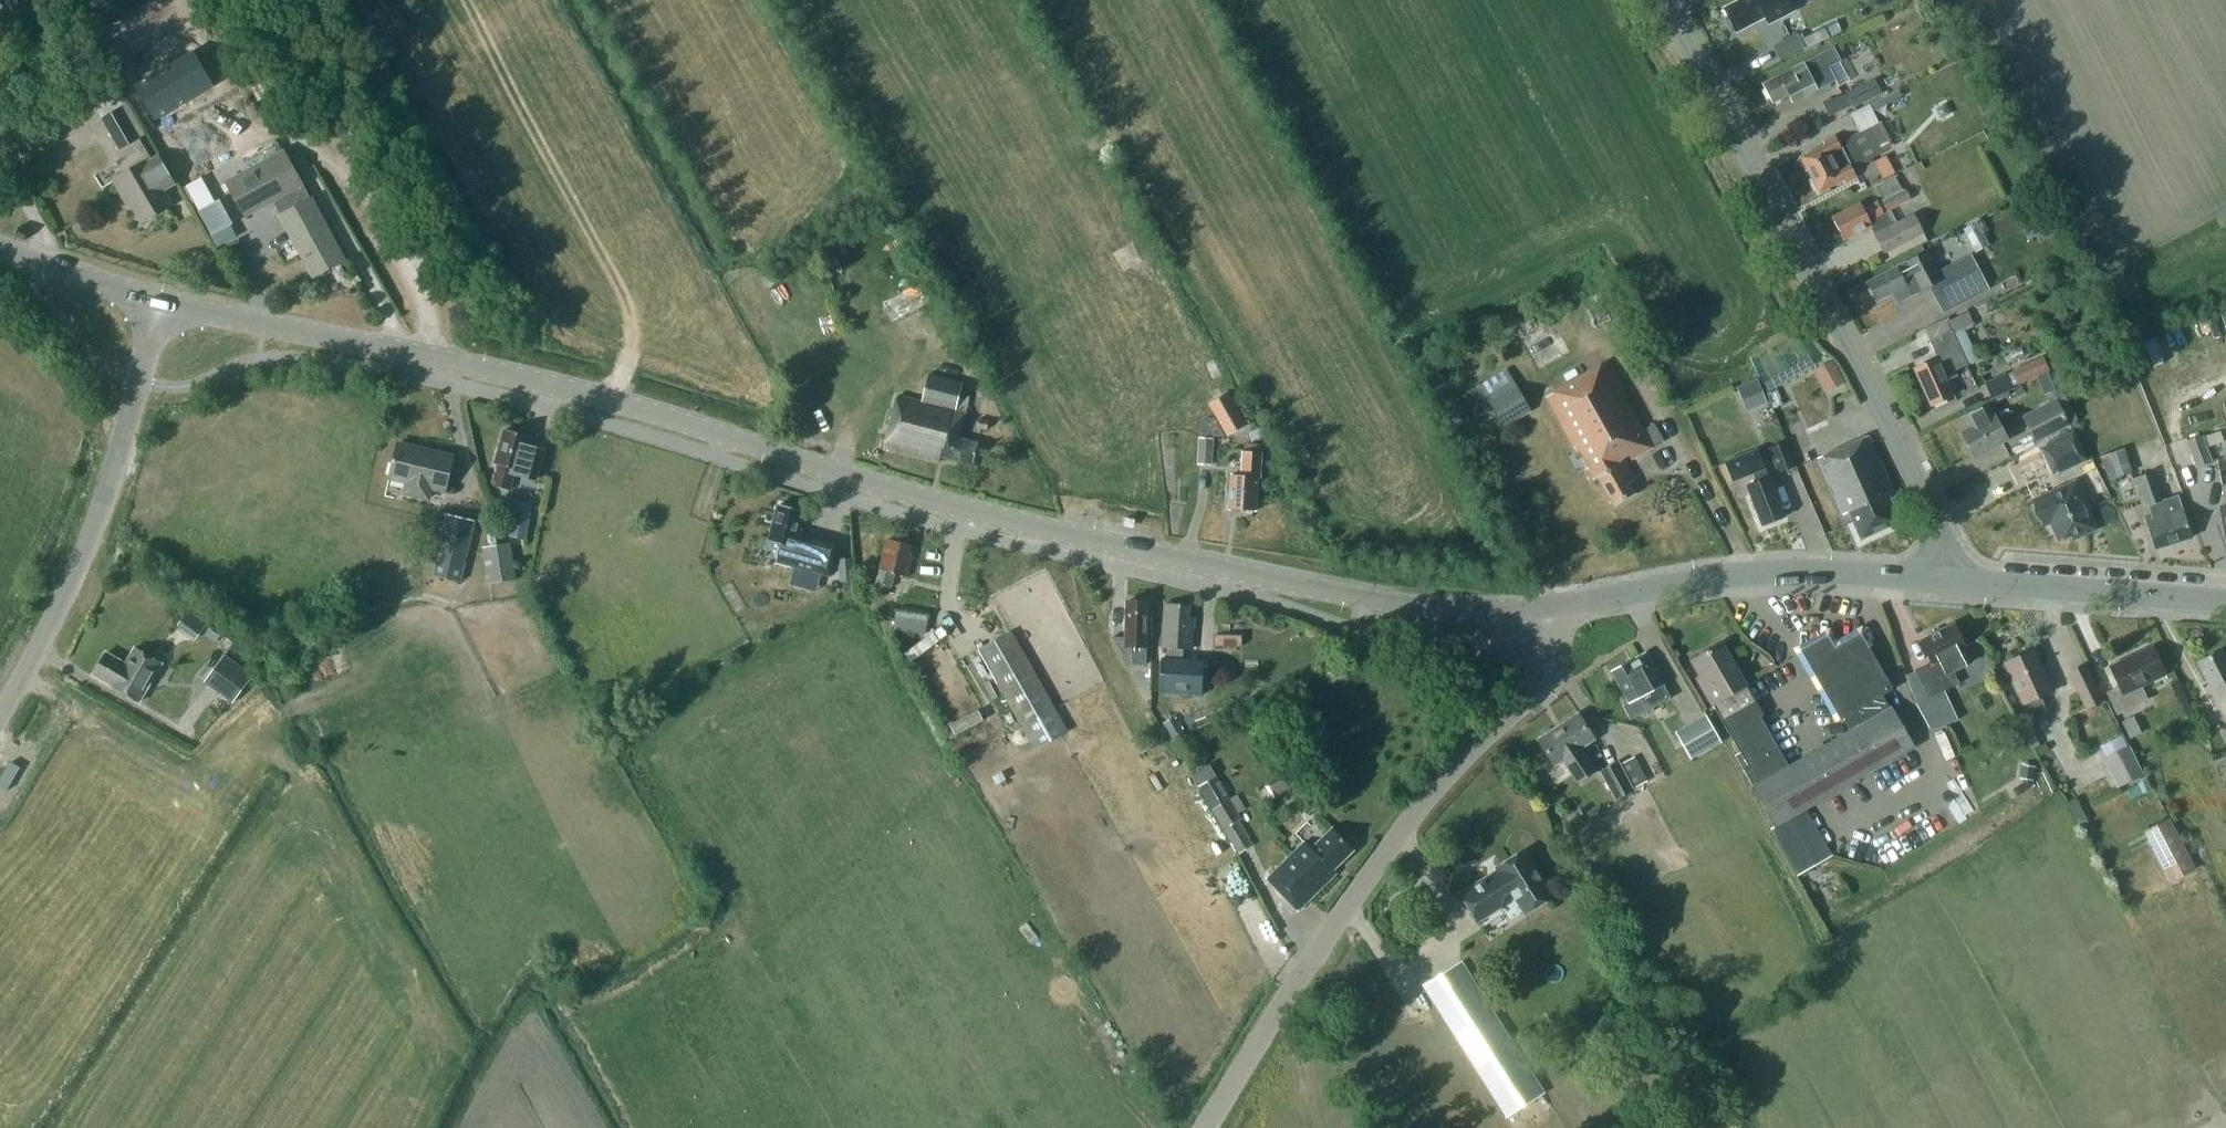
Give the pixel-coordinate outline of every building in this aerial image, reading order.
[(7,35),(43,14),(35,0),(0,0),(0,23),(7,35)] [(1722,8),(1735,32),(1765,17),(1768,24),(1794,11),(1788,0),(1739,0),(1722,8)] [(1796,35),(1773,47),(1780,60),(1803,48),(1796,35)] [(1760,84),(1770,102),(1786,94),(1790,102),(1832,79),(1826,66),(1838,60),(1831,47),(1801,62),(1790,68),(1790,69),(1760,84)] [(198,66),(144,98),(164,132),(218,101),(222,98),(221,97),(217,99),(198,68),(202,65),(201,64),(198,66)] [(1846,93),(1853,108),(1881,94),(1874,79),(1846,93)] [(1850,114),(1859,131),(1837,142),(1833,134),(1821,140),(1823,145),(1799,157),(1816,192),(1840,180),(1841,183),(1855,177),(1850,166),(1879,152),(1867,128),(1878,123),(1869,105),(1850,114)] [(140,138),(122,107),(102,118),(120,150),(140,138)] [(158,155),(150,160),(143,149),(117,164),(125,177),(115,183),(123,197),(126,195),(143,224),(170,208),(161,192),(175,184),(158,155)] [(280,221),(283,220),(302,254),(315,277),(316,277),(315,275),(344,259),(284,150),(226,182),(245,217),(273,201),(282,216),(281,216),(282,219),(280,220),(280,221)] [(1880,180),(1894,174),(1884,153),(1870,160),(1880,180)] [(1885,202),(1882,203),(1885,211),(1908,199),(1903,187),(1900,189),(1894,178),(1877,186),(1885,202)] [(207,189),(191,197),(199,211),(212,235),(218,247),(236,237),(230,226),(217,201),(214,202),(207,189)] [(1842,239),(1858,230),(1860,233),(1870,228),(1883,253),(1920,233),(1912,217),(1890,228),(1884,216),(1883,216),(1875,201),(1867,205),(1867,204),(1860,208),(1857,203),(1831,217),(1842,239)] [(16,239),(24,241),(27,232),(20,229),(16,239)] [(1895,302),(1938,279),(1924,252),(1865,283),(1866,286),(1864,289),(1867,295),(1871,295),(1874,300),(1890,292),(1895,302)] [(773,271),(762,277),(768,288),(779,282),(773,271)] [(1978,275),(1936,297),(1944,312),(1986,290),(1978,275)] [(883,304),(892,321),(926,303),(917,286),(883,304)] [(1602,302),(1588,309),(1598,328),(1612,321),(1602,302)] [(1946,380),(1957,375),(1955,371),(1978,360),(1963,329),(1974,324),(1968,312),(1947,322),(1946,320),(1925,330),(1937,356),(1913,368),(1930,404),(1952,393),(1946,380)] [(1764,390),(1810,367),(1796,338),(1750,361),(1764,390)] [(2013,370),(2019,384),(2049,371),(2043,357),(2013,370)] [(1810,368),(1823,391),(1842,381),(1829,358),(1810,368)] [(1663,442),(1653,425),(1643,431),(1623,398),(1626,397),(1605,362),(1544,398),(1592,481),(1598,478),(1614,506),(1634,494),(1629,484),(1635,481),(1625,463),(1663,442)] [(1478,384),(1502,424),(1531,408),(1507,367),(1478,384)] [(1984,382),(1991,399),(2013,389),(2005,373),(1984,382)] [(929,374),(922,401),(898,396),(885,448),(939,462),(941,456),(973,464),(979,443),(962,439),(968,412),(966,411),(956,409),(960,395),(963,382),(929,374)] [(1442,374),(1431,380),(1435,389),(1447,383),(1442,374)] [(1737,387),(1747,412),(1767,404),(1757,379),(1737,387)] [(1777,389),(1766,394),(1773,409),(1783,404),(1777,389)] [(1209,404),(1228,436),(1247,425),(1229,392),(1209,404)] [(960,395),(956,409),(966,411),(969,397),(960,395)] [(2021,416),(2035,444),(2070,427),(2069,425),(2056,400),(2056,399),(2021,416)] [(1959,432),(1972,457),(2006,440),(2001,429),(2014,422),(2008,411),(1995,417),(1987,402),(1958,417),(1964,429),(1959,432)] [(979,419),(977,428),(987,431),(989,422),(979,419)] [(2205,436),(2208,447),(2225,441),(2225,429),(2205,436)] [(536,480),(543,452),(544,450),(529,446),(531,437),(505,430),(496,464),(499,464),(493,485),(509,489),(513,474),(536,480)] [(2039,447),(2053,476),(2087,460),(2073,431),(2039,447)] [(1198,464),(1213,465),(1215,437),(1201,436),(1198,464)] [(1848,512),(1860,539),(1899,522),(1889,500),(1895,497),(1868,436),(1818,459),(1843,515),(1848,512)] [(2199,436),(2186,441),(2196,466),(2209,461),(2199,436)] [(1793,466),(1784,442),(1768,448),(1777,472),(1793,466)] [(1243,443),(1243,451),(1261,452),(1261,444),(1243,443)] [(391,476),(408,480),(406,491),(429,496),(431,485),(447,489),(454,456),(398,444),(391,476)] [(1755,482),(1746,485),(1762,526),(1784,517),(1769,476),(1768,477),(1765,469),(1757,448),(1724,461),(1732,482),(1753,474),(1755,482)] [(2132,472),(2124,449),(2101,457),(2109,480),(2132,472)] [(1230,507),(1259,509),(1261,476),(1263,476),(1265,453),(1243,452),(1242,474),(1232,473),(1230,507)] [(2143,506),(2147,505),(2149,513),(2142,515),(2154,551),(2188,540),(2177,504),(2163,508),(2152,473),(2134,478),(2143,506)] [(2033,504),(2034,514),(2040,521),(2043,520),(2044,524),(2049,522),(2057,540),(2079,530),(2081,535),(2094,529),(2085,509),(2088,508),(2076,481),(2046,494),(2048,498),(2033,504)] [(768,539),(767,540),(781,544),(776,562),(795,567),(790,584),(816,591),(821,574),(829,576),(838,546),(797,535),(803,512),(778,505),(769,539),(768,539)] [(475,522),(447,516),(436,513),(425,560),(436,563),(433,576),(461,582),(475,522)] [(514,517),(510,539),(527,542),(531,520),(514,517)] [(880,569),(881,570),(877,586),(891,590),(895,575),(909,579),(915,555),(913,555),(915,548),(887,541),(880,569)] [(483,548),(489,584),(518,579),(511,543),(483,548)] [(838,559),(840,582),(854,581),(852,558),(838,559)] [(900,595),(894,631),(925,636),(926,628),(934,629),(935,619),(937,620),(940,601),(900,595)] [(1147,666),(1147,653),(1146,653),(1147,603),(1129,603),(1128,640),(1112,639),(1127,670),(1135,666),(1147,666)] [(1161,658),(1160,694),(1202,695),(1203,660),(1183,659),(1184,648),(1194,648),(1195,617),(1189,617),(1189,605),(1164,604),(1163,648),(1165,648),(1165,658),(1161,658)] [(1968,658),(1962,646),(1964,645),(1953,621),(1919,638),(1931,661),(1916,668),(1928,694),(1958,679),(1951,666),(1968,658)] [(1762,721),(1742,686),(1745,684),(1721,641),(1690,660),(1703,684),(1700,686),(1711,705),(1712,704),(1746,763),(1742,766),(1753,785),(1752,786),(1775,826),(1802,811),(1914,747),(1891,706),(1889,707),(1882,695),(1893,689),(1859,630),(1833,644),(1826,633),(1798,649),(1840,719),(1842,718),(1849,730),(1787,765),(1762,721)] [(1054,709),(1011,634),(981,651),(1024,726),(1054,709)] [(2164,674),(2151,645),(2108,665),(2117,685),(2107,690),(2117,711),(2146,697),(2141,685),(2164,674)] [(94,675),(113,686),(112,687),(140,702),(161,664),(134,649),(125,664),(106,653),(94,675)] [(2022,705),(2028,718),(2044,710),(2038,697),(2051,690),(2031,649),(2001,664),(2021,705),(2022,705)] [(2225,694),(2225,659),(2221,649),(2198,661),(2218,698),(2225,694)] [(1646,711),(1670,698),(1645,653),(1611,672),(1628,703),(1639,698),(1646,711)] [(205,682),(233,704),(253,677),(225,655),(205,682)] [(2086,707),(2102,699),(2084,663),(2069,671),(2086,707)] [(1929,725),(1951,714),(1942,696),(1920,706),(1929,725)] [(1536,736),(1553,767),(1564,761),(1575,782),(1595,771),(1582,748),(1594,741),(1578,713),(1536,736)] [(1674,733),(1691,760),(1722,742),(1705,714),(1674,733)] [(2133,716),(2121,722),(2129,739),(2141,733),(2133,716)] [(1175,717),(1163,724),(1173,742),(1186,735),(1175,717)] [(2030,719),(2020,723),(2025,734),(2032,731),(2030,726),(2033,725),(2030,719)] [(2128,746),(2104,757),(2118,784),(2141,772),(2128,746)] [(2215,767),(2225,763),(2225,748),(2210,754),(2215,767)] [(1647,781),(1634,756),(1621,763),(1634,788),(1647,781)] [(1634,790),(1619,761),(1599,771),(1614,800),(1634,790)] [(2021,765),(2018,779),(2032,781),(2035,767),(2021,765)] [(1199,788),(1239,855),(1251,848),(1237,823),(1240,821),(1215,779),(1199,788)] [(1792,856),(1819,841),(1802,811),(1775,826),(1792,856)] [(2144,832),(2170,883),(2196,869),(2170,818),(2144,832)] [(1269,879),(1300,910),(1336,873),(1333,870),(1353,849),(1332,829),(1312,851),(1304,843),(1269,879)] [(1535,906),(1556,892),(1526,846),(1497,864),(1504,874),(1498,878),(1493,871),(1462,891),(1480,918),(1501,904),(1500,902),(1504,891),(1511,887),(1525,888),(1534,902),(1532,902),(1535,906)] [(1517,1127),(1525,1127),(1556,1108),(1464,961),(1427,983),(1517,1127)]
